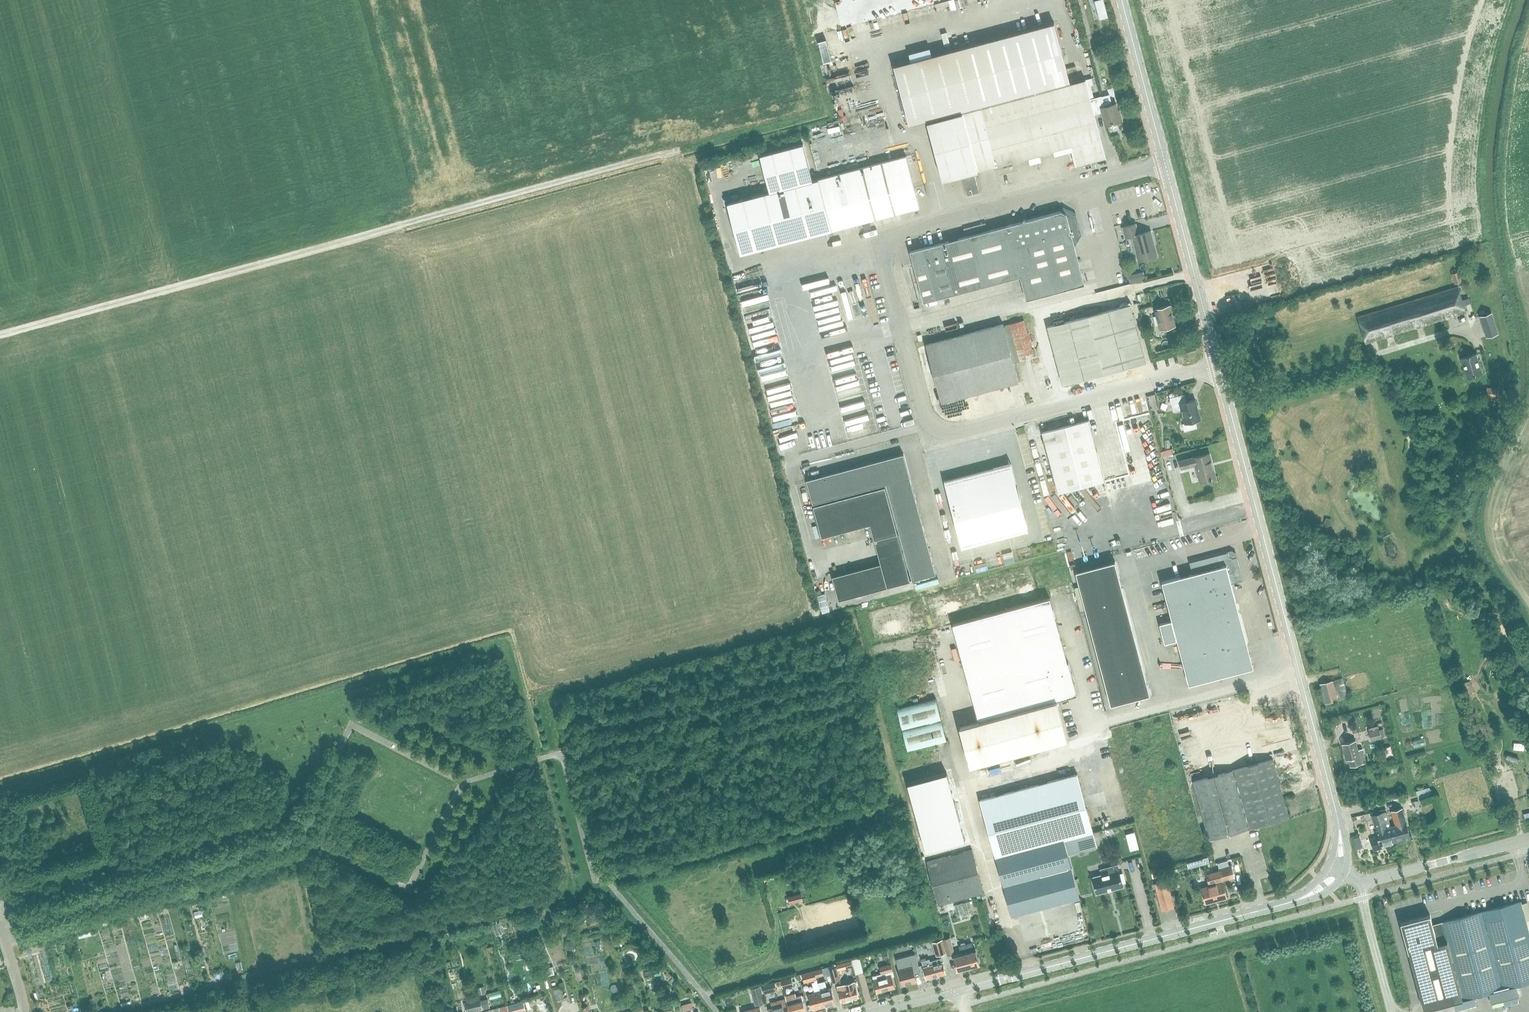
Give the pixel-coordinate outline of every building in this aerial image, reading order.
[(1103,0),(1097,0),(1095,0),(1100,18),(1108,16),(1103,0)] [(1055,25),(895,67),(910,125),(928,121),(943,179),(962,174),(967,195),(979,192),(974,171),(995,165),(1054,150),(1055,154),(1072,149),(1076,164),(1106,156),(1095,114),(1091,98),(1087,86),(1094,84),(1092,77),(1070,83),(1055,25)] [(912,63),(933,57),(930,48),(909,54),(912,63)] [(1101,96),(1091,98),(1095,114),(1102,112),(1106,124),(1122,120),(1119,110),(1118,111),(1116,103),(1112,104),(1109,94),(1101,96)] [(906,155),(813,180),(803,143),(760,155),(770,192),(728,203),(741,253),(826,231),(826,233),(833,231),(832,229),(920,206),(906,155)] [(818,146),(812,147),(814,158),(821,156),(818,146)] [(1022,221),(910,251),(924,301),(1020,276),(1026,299),(1085,283),(1075,246),(1082,234),(1076,214),(1064,206),(1061,210),(1026,220),(1024,218),(1022,221)] [(1126,237),(1132,235),(1139,260),(1155,256),(1151,241),(1153,241),(1151,230),(1138,233),(1135,223),(1123,226),(1126,237)] [(1143,271),(1135,273),(1138,281),(1145,279),(1143,271)] [(1455,283),(1462,281),(1459,271),(1452,273),(1455,283)] [(1458,285),(1358,316),(1366,342),(1466,311),(1458,285)] [(1130,304),(1069,320),(1085,378),(1146,362),(1130,304)] [(1170,304),(1155,308),(1160,329),(1176,325),(1170,304)] [(1010,323),(1004,325),(1014,362),(1020,360),(1034,356),(1024,319),(1010,323)] [(1003,323),(926,344),(941,402),(1019,381),(1014,362),(1004,325),(1003,323)] [(1486,336),(1498,332),(1496,326),(1484,329),(1486,336)] [(1461,357),(1467,377),(1482,372),(1476,352),(1461,357)] [(1487,398),(1498,398),(1497,386),(1486,387),(1487,398)] [(1172,405),(1180,403),(1185,422),(1181,423),(1183,431),(1196,427),(1195,420),(1200,419),(1195,398),(1186,401),(1184,394),(1170,397),(1172,405)] [(1089,419),(1042,431),(1058,492),(1105,479),(1089,419)] [(847,427),(849,432),(870,426),(870,425),(864,426),(863,422),(847,427)] [(1161,446),(1162,452),(1172,450),(1170,443),(1161,446)] [(1181,468),(1196,464),(1200,482),(1216,477),(1209,452),(1194,457),(1179,461),(1181,468)] [(886,483),(897,521),(912,579),(936,573),(904,453),(807,479),(813,503),(886,483)] [(1017,506),(1006,464),(1006,463),(944,479),(953,513),(962,547),(1029,530),(1022,505),(1017,506)] [(898,533),(885,485),(814,505),(822,536),(870,523),(875,539),(898,533)] [(1219,497),(1196,504),(1198,510),(1221,503),(1219,497)] [(839,599),(910,580),(898,533),(875,539),(881,563),(833,576),(839,599)] [(1192,573),(1162,581),(1189,684),(1254,667),(1231,582),(1243,579),(1237,556),(1233,557),(1229,555),(1228,551),(1189,561),(1192,573)] [(1115,561),(1076,571),(1111,704),(1150,694),(1115,561)] [(953,623),(979,721),(1057,699),(1077,694),(1068,661),(1067,661),(1050,597),(953,623)] [(1325,703),(1347,697),(1342,677),(1320,683),(1325,703)] [(936,698),(897,707),(908,749),(947,740),(936,698)] [(971,765),(1067,738),(1057,699),(979,721),(960,726),(971,765)] [(1378,725),(1368,728),(1369,731),(1371,739),(1381,737),(1384,736),(1382,728),(1379,729),(1378,725)] [(1359,755),(1355,739),(1342,743),(1346,759),(1348,758),(1350,765),(1366,761),(1364,754),(1359,755)] [(1273,759),(1194,780),(1209,838),(1289,817),(1273,759)] [(1374,770),(1368,771),(1370,781),(1377,779),(1374,770)] [(926,851),(965,840),(947,772),(908,783),(926,851)] [(1077,773),(980,799),(1012,916),(1080,897),(1068,854),(1097,846),(1093,830),(1091,824),(1077,773)] [(1391,825),(1390,825),(1394,841),(1410,837),(1402,807),(1391,810),(1395,824),(1391,825)] [(1377,836),(1370,838),(1374,850),(1381,848),(1380,845),(1394,841),(1390,825),(1391,825),(1387,811),(1372,815),(1377,836)] [(972,849),(927,861),(939,904),(984,892),(972,849)] [(987,852),(991,863),(996,861),(993,850),(987,852)] [(1201,858),(1202,864),(1210,862),(1208,856),(1201,858)] [(1093,876),(1097,893),(1123,886),(1122,882),(1125,881),(1123,873),(1120,873),(1118,864),(1101,869),(1102,874),(1093,876)] [(1227,897),(1222,880),(1235,876),(1231,864),(1219,868),(1220,870),(1206,873),(1209,882),(1207,882),(1207,885),(1201,887),(1206,903),(1227,897)] [(1155,882),(1162,909),(1174,906),(1167,879),(1155,882)] [(790,902),(803,899),(801,892),(789,896),(790,902)] [(1401,922),(1424,1009),(1464,999),(1464,998),(1488,992),(1491,1001),(1517,994),(1515,985),(1528,981),(1528,932),(1521,900),(1443,921),(1444,923),(1433,926),(1430,914),(1401,922)] [(1036,932),(1061,926),(1059,922),(1035,928),(1036,932)] [(88,927),(77,930),(79,937),(90,934),(88,927)] [(613,930),(610,934),(610,937),(613,939),(616,938),(619,934),(618,932),(615,929),(613,930)] [(943,939),(947,954),(954,953),(950,937),(943,939)] [(936,955),(946,953),(943,939),(933,942),(936,955)] [(961,954),(954,956),(957,970),(980,964),(976,950),(974,950),(972,942),(959,945),(961,954)] [(862,953),(854,954),(854,968),(863,967),(862,953)] [(916,953),(896,958),(903,985),(917,981),(913,969),(919,968),(916,953)] [(945,973),(942,961),(941,958),(929,961),(928,959),(925,960),(924,957),(921,958),(922,961),(927,978),(945,973)] [(895,986),(892,976),(895,975),(891,963),(880,966),(882,972),(872,975),(877,991),(895,986)] [(830,972),(832,981),(840,979),(837,965),(828,968),(830,972)] [(553,966),(544,969),(546,976),(555,973),(553,966)] [(828,966),(821,968),(823,974),(830,972),(828,968),(828,966)] [(823,974),(821,968),(814,970),(816,976),(823,974)] [(817,981),(816,976),(814,970),(802,973),(804,981),(814,979),(815,981),(812,981),(815,991),(808,993),(812,1008),(824,1005),(817,981)] [(795,984),(793,976),(782,979),(784,986),(795,984)] [(831,987),(827,988),(824,979),(817,981),(824,1005),(835,1002),(831,987)] [(841,989),(838,990),(841,1000),(858,996),(854,980),(840,984),(841,989)] [(776,988),(774,981),(762,984),(764,992),(776,988)] [(760,984),(751,987),(756,1004),(765,1002),(760,984)] [(481,986),(473,988),(474,995),(482,993),(481,986)] [(563,992),(555,994),(557,1001),(564,999),(563,992)] [(790,1011),(800,1011),(806,1010),(802,995),(796,996),(795,993),(786,996),(790,1011)] [(622,1001),(624,1008),(632,1006),(630,998),(622,1001)] [(771,1008),(772,1011),(788,1011),(785,998),(772,1002),(773,1007),(771,1008)] [(467,1011),(483,1008),(481,1000),(465,1004),(467,1011)] [(692,1003),(689,1004),(688,1003),(682,1004),(684,1011),(694,1011),(692,1003)]
